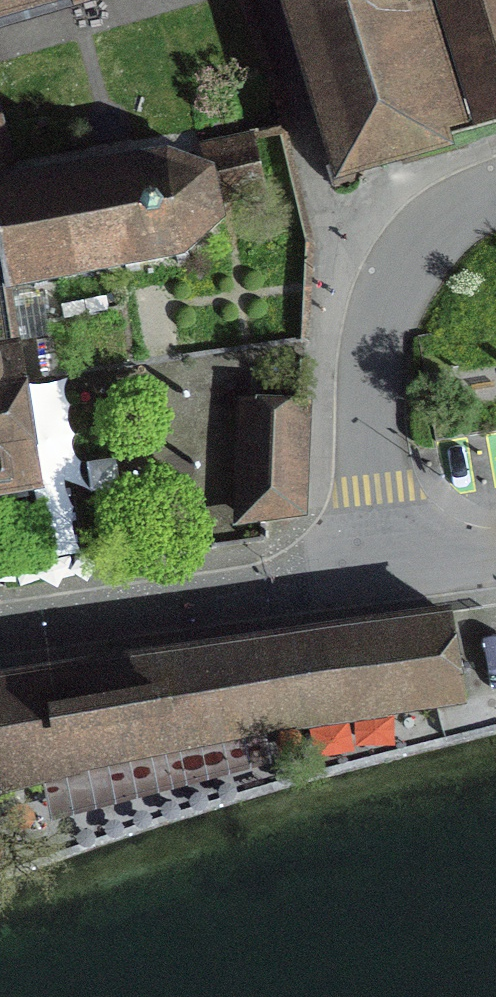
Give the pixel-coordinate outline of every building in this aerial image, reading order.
[(78,0),(0,0),(0,22),(78,0)] [(432,132),(398,17),(392,0),(287,0),(336,165),(323,169),(329,189),(352,183),(349,173),(438,152),(432,132)] [(495,113),(495,0),(446,0),(481,117),(495,113)] [(426,8),(398,17),(432,132),(461,124),(426,8)] [(24,176),(0,79),(0,180),(24,176)] [(0,180),(0,283),(2,292),(7,291),(123,269),(125,277),(138,274),(137,267),(174,259),(175,267),(183,265),(188,260),(185,256),(221,222),(218,204),(261,194),(250,141),(200,150),(208,165),(164,154),(24,176),(0,180)] [(0,283),(0,492),(20,489),(21,492),(29,490),(28,487),(23,442),(27,441),(25,427),(20,427),(16,400),(9,357),(16,356),(9,306),(7,291),(2,292),(0,283)] [(52,380),(131,369),(122,309),(43,323),(52,380)] [(252,404),(250,512),(296,513),(298,405),(252,404)] [(71,773),(70,770),(298,724),(299,727),(378,716),(378,714),(458,703),(444,617),(0,681),(0,792),(71,773)]
